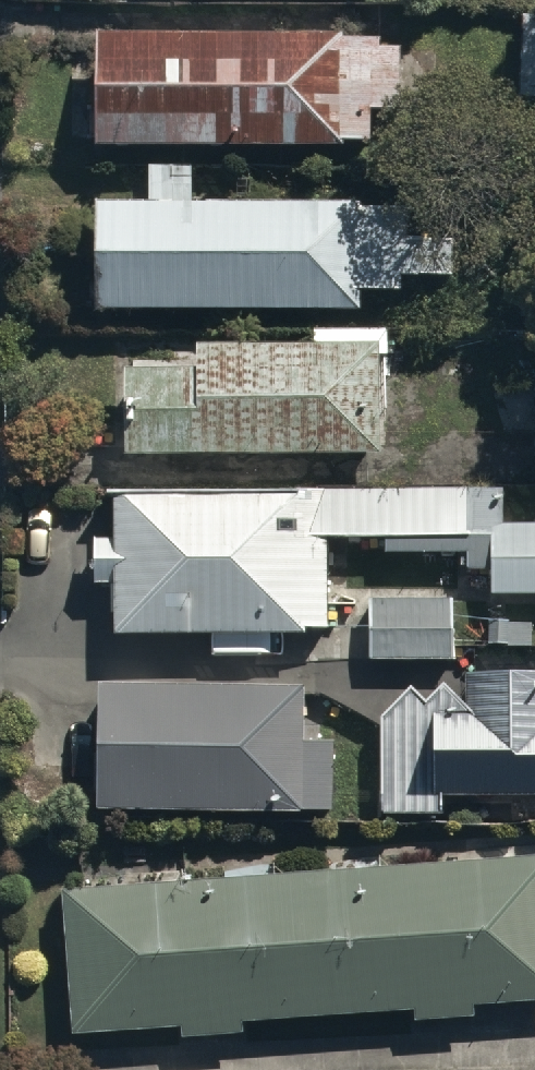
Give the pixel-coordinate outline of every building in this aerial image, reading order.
[(520,7),(514,94),(534,96),(534,8),(520,7)] [(98,27),(96,137),(370,143),(371,104),(396,105),(397,44),(383,44),(383,32),(98,27)] [(354,305),(355,279),(429,280),(429,210),(355,209),(355,198),(193,197),(193,162),(148,162),(147,199),(93,198),(93,303),(354,305)] [(122,364),(122,450),(385,448),(384,324),(311,324),(311,339),(195,340),(195,348),(174,348),(174,363),(122,364)] [(104,498),(104,546),(86,546),(87,592),(107,592),(108,638),(300,637),(300,632),(322,631),(321,541),(380,541),(380,560),(459,559),(459,578),(484,578),(484,600),(534,600),(534,527),(494,528),(494,496),(104,498)] [(453,592),(365,591),(364,660),(407,661),(407,676),(434,676),(434,657),(453,658),(453,592)] [(376,709),(377,809),(445,808),(445,792),(470,791),(470,816),(498,816),(498,792),(534,791),(534,668),(468,669),(468,697),(441,681),(423,697),(409,683),(376,709)] [(301,680),(97,679),(96,807),(332,809),(333,737),(301,737),(301,680)] [(59,884),(69,1032),(180,1024),(180,1034),(243,1030),(243,1020),(415,1008),(416,1019),(473,1015),(472,1002),(534,997),(534,851),(59,884)]
